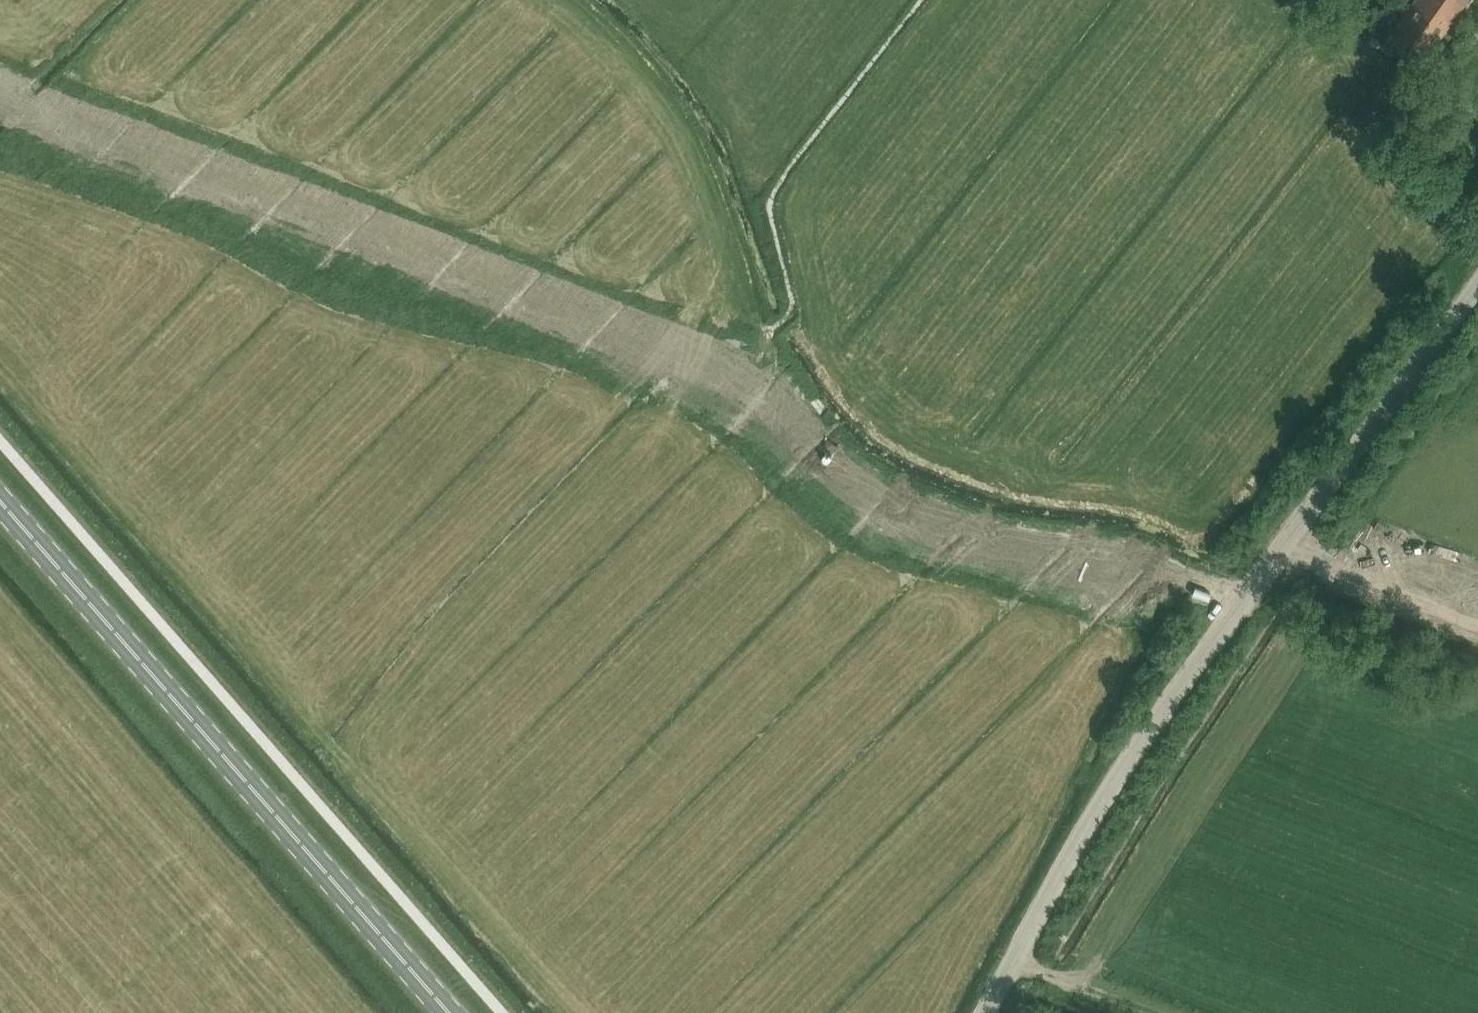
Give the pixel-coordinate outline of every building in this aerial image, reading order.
[(1393,30),(1427,54),(1465,0),(1414,0),(1393,30)]
